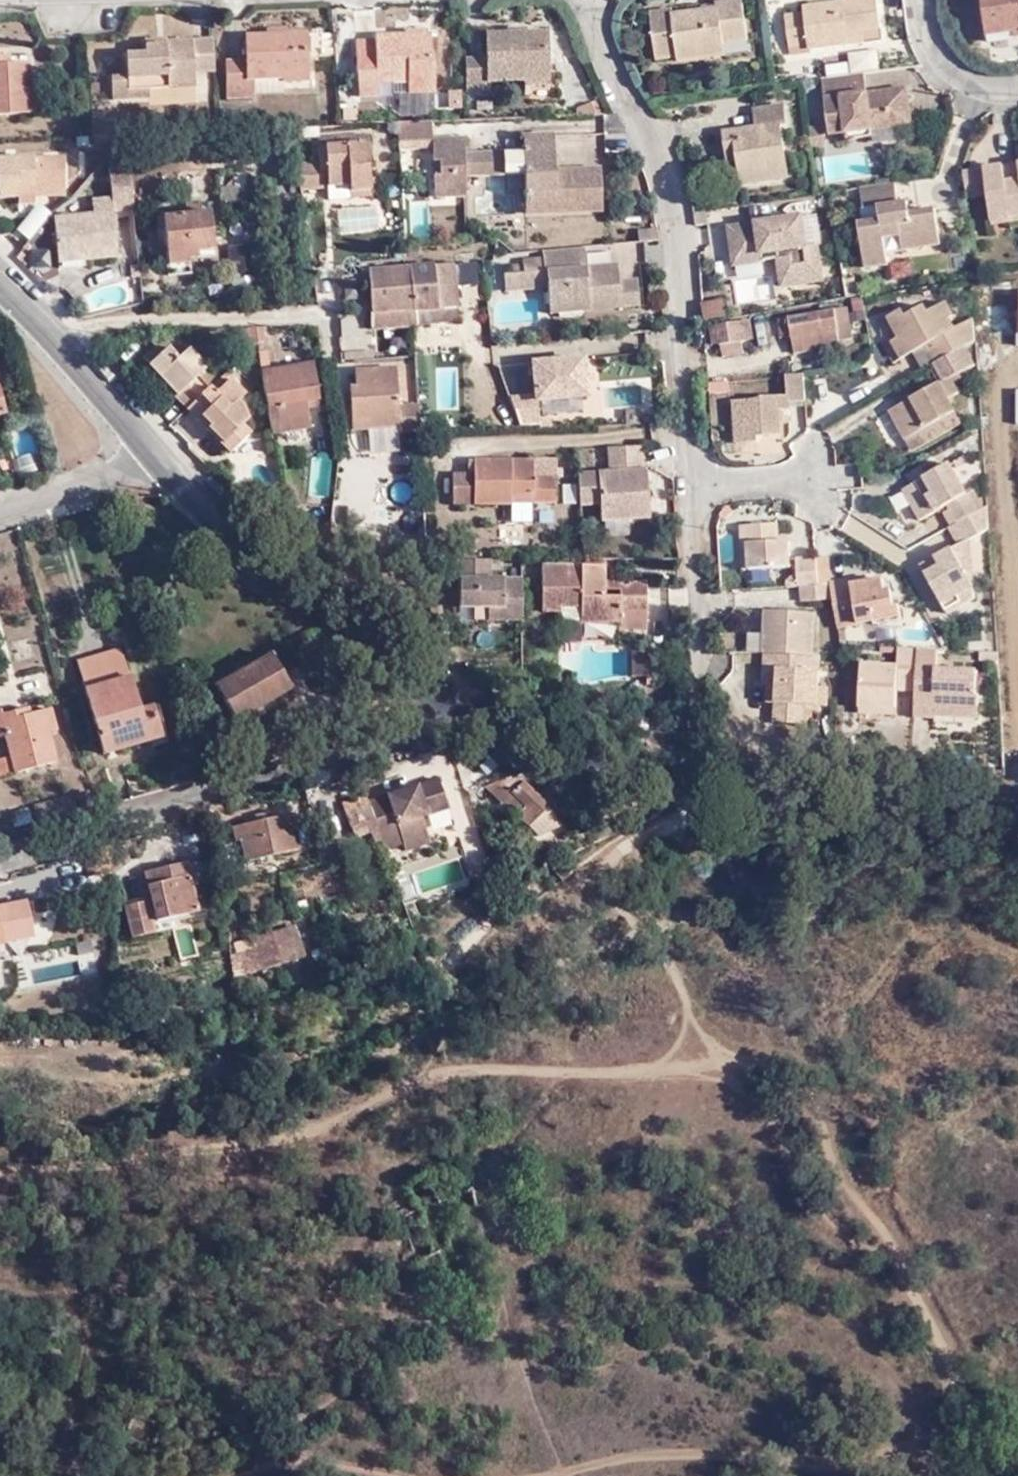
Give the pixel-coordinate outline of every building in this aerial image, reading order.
[(865,33),(884,31),(880,0),(854,0),(853,0),(853,6),(808,11),(809,16),(789,18),(794,58),(813,57),(812,51),(850,46),(849,35),(865,33)] [(994,41),(1017,38),(1017,0),(988,0),(994,41)] [(725,47),(749,44),(751,44),(745,6),(718,8),(719,13),(675,19),(674,14),(651,17),(658,63),(680,61),(681,65),(718,61),(716,48),(725,47)] [(867,45),(865,33),(849,35),(850,46),(867,45)] [(228,63),(229,99),(255,99),(254,81),(284,81),(284,84),(308,83),(307,37),(246,39),(247,63),(228,63)] [(548,37),(488,38),(488,65),(469,65),(469,96),(490,96),(490,87),(526,85),(527,90),(549,88),(548,37)] [(1017,46),(1017,38),(994,41),(995,49),(1017,46)] [(357,47),(359,103),(378,102),(377,87),(409,86),(409,97),(436,97),(435,61),(432,62),(431,39),(376,41),(376,46),(357,47)] [(197,74),(215,74),(213,42),(168,43),(168,46),(146,47),(147,56),(127,57),(128,78),(112,79),(113,100),(151,99),(150,91),(150,83),(197,81),(197,74)] [(750,54),(749,44),(725,47),(726,57),(750,54)] [(726,57),(725,47),(716,48),(718,61),(727,60),(726,57)] [(842,54),(844,71),(881,67),(879,50),(842,54)] [(27,60),(0,61),(1,69),(27,68),(27,60)] [(30,117),(27,68),(1,69),(0,61),(0,118),(30,117)] [(871,95),(869,79),(828,83),(832,135),(849,134),(850,141),(875,138),(874,131),(913,128),(910,91),(871,95)] [(197,88),(197,81),(150,83),(150,91),(197,88)] [(284,81),(254,81),(255,94),(284,94),(284,84),(284,81)] [(437,110),(464,109),(462,90),(436,91),(437,110)] [(599,104),(570,117),(603,117),(599,104)] [(739,152),(740,161),(744,187),(790,179),(784,126),(790,125),(787,108),(758,112),(760,128),(726,133),(729,153),(739,152)] [(402,143),(434,142),(434,120),(401,122),(402,143)] [(826,127),(812,128),(815,148),(828,147),(826,127)] [(320,147),(321,163),(327,163),(328,177),(329,187),(350,185),(351,192),(371,191),(367,135),(329,137),(330,146),(320,147)] [(319,137),(320,147),(330,146),(329,137),(319,137)] [(555,172),(554,138),(524,139),(524,153),(525,173),(526,214),(557,214),(557,207),(571,207),(571,213),(602,212),(601,171),(570,172),(571,179),(555,179),(555,172)] [(466,140),(434,142),(435,148),(435,164),(441,164),(441,174),(436,175),(436,197),(467,197),(466,180),(466,177),(466,160),(466,154),(466,140)] [(435,148),(434,142),(402,143),(402,150),(435,148)] [(730,163),(740,161),(739,152),(729,153),(730,163)] [(507,176),(507,173),(507,153),(484,154),(484,159),(466,160),(466,177),(507,176)] [(507,173),(525,173),(524,153),(507,153),(507,173)] [(68,193),(67,163),(0,166),(0,198),(0,203),(23,202),(22,193),(36,192),(36,194),(68,193)] [(322,188),(321,178),(321,163),(299,165),(301,190),(322,188)] [(1009,170),(1009,180),(1017,179),(1017,169),(1009,170)] [(1009,180),(1009,170),(966,176),(971,202),(991,199),(995,226),(1013,224),(1013,220),(1017,219),(1017,179),(1009,180)] [(87,256),(88,263),(121,260),(117,218),(137,217),(132,174),(113,176),(115,200),(96,202),(97,217),(58,222),(61,259),(87,256)] [(900,208),(897,187),(864,191),(866,211),(880,210),(882,222),(867,224),(861,225),(868,270),(889,267),(888,254),(886,240),(903,237),(905,252),(943,247),(937,211),(912,215),(901,216),(900,208)] [(372,197),(371,191),(351,192),(351,199),(372,197)] [(36,201),(36,194),(36,192),(22,193),(23,202),(36,201)] [(166,230),(171,278),(192,276),(190,262),(216,259),(210,213),(202,213),(201,202),(186,204),(187,216),(159,218),(159,230),(166,230)] [(38,204),(17,228),(29,238),(50,215),(38,204)] [(910,206),(900,208),(901,216),(912,215),(910,206)] [(880,210),(866,211),(867,224),(882,222),(880,210)] [(781,261),(783,277),(800,275),(801,286),(826,283),(820,248),(811,248),(807,218),(731,229),(737,266),(768,262),(767,256),(780,254),(781,261)] [(641,244),(660,243),(659,231),(641,232),(641,244)] [(903,237),(886,240),(888,254),(905,252),(903,237)] [(580,269),(579,248),(546,251),(548,270),(549,270),(551,287),(552,314),(642,308),(640,283),(623,283),(622,266),(589,268),(580,269)] [(587,248),(579,248),(580,269),(589,268),(588,248),(587,248)] [(526,264),(527,272),(548,270),(547,255),(526,257),(526,264)] [(62,266),(88,263),(87,256),(61,259),(62,266)] [(914,259),(890,262),(892,279),(916,276),(914,259)] [(409,268),(414,312),(415,326),(438,324),(438,309),(459,308),(456,274),(467,273),(466,263),(409,268)] [(515,273),(527,272),(526,264),(514,265),(515,273)] [(414,312),(409,268),(368,271),(372,316),(414,312)] [(508,290),(551,287),(549,270),(548,270),(527,272),(515,273),(506,274),(508,290)] [(784,288),(801,286),(800,275),(783,277),(784,288)] [(855,280),(845,281),(848,300),(858,298),(855,280)] [(724,316),(721,301),(703,305),(705,319),(724,316)] [(967,348),(978,342),(977,319),(955,330),(950,320),(955,317),(947,303),(928,313),(924,307),(906,317),(902,311),(889,319),(899,339),(893,342),(902,359),(927,346),(935,342),(945,360),(967,348)] [(793,317),(799,352),(843,345),(842,340),(855,337),(851,307),(793,317)] [(460,322),(459,308),(438,309),(438,324),(460,322)] [(415,326),(414,312),(372,316),(373,328),(415,326)] [(721,326),(723,346),(755,341),(752,322),(721,326)] [(747,342),(723,346),(725,359),(748,355),(747,342)] [(936,365),(945,360),(935,342),(927,346),(914,353),(923,371),(936,365)] [(967,348),(945,360),(936,365),(945,382),(920,396),(924,403),(919,405),(915,399),(892,412),(907,440),(956,414),(949,400),(960,395),(952,379),(977,366),(967,348)] [(267,352),(259,350),(262,371),(271,369),(267,352)] [(190,411),(213,389),(202,379),(211,370),(192,352),(182,362),(171,351),(165,356),(160,351),(147,363),(180,397),(179,399),(190,411)] [(536,393),(530,393),(532,422),(541,423),(541,416),(539,398),(587,394),(584,356),(535,361),(536,393)] [(271,369),(262,371),(274,436),(312,429),(309,408),(308,400),(320,398),(315,363),(271,369)] [(368,422),(369,430),(400,428),(400,432),(422,431),(422,430),(420,406),(401,408),(398,369),(355,371),(356,388),(351,388),(353,422),(368,422)] [(809,401),(806,371),(789,373),(790,393),(764,394),(765,398),(736,400),(738,442),(759,441),(759,435),(782,434),(780,410),(792,410),(791,401),(809,401)] [(731,391),(730,379),(710,381),(711,392),(731,391)] [(219,395),(213,389),(190,411),(202,424),(206,419),(215,428),(211,432),(234,455),(253,436),(246,427),(252,422),(249,418),(248,413),(241,404),(247,398),(232,382),(219,395)] [(855,392),(816,399),(819,418),(858,411),(855,392)] [(530,393),(511,395),(520,422),(532,422),(530,393)] [(920,396),(915,399),(919,405),(924,403),(920,396)] [(321,407),(320,398),(308,400),(309,408),(321,407)] [(956,414),(907,440),(913,451),(962,425),(956,414)] [(202,424),(211,432),(215,428),(206,419),(202,424)] [(353,430),(369,430),(368,422),(353,422),(353,430)] [(646,469),(644,446),(613,446),(615,472),(582,474),(585,505),(604,504),(605,520),(652,517),(650,469),(646,469)] [(966,457),(956,462),(960,469),(970,463),(966,457)] [(534,496),(534,503),(559,503),(559,479),(535,478),(535,458),(476,458),(476,472),(455,472),(455,502),(515,502),(515,495),(534,496)] [(907,477),(912,486),(938,472),(933,463),(907,477)] [(957,524),(984,510),(975,491),(968,495),(951,464),(938,472),(912,486),(906,490),(922,520),(949,506),(957,524)] [(984,510),(957,524),(951,527),(960,544),(923,564),(948,612),(975,598),(973,569),(966,570),(964,544),(972,540),(989,533),(988,508),(984,510)] [(751,544),(752,569),(793,567),(792,541),(781,542),(780,524),(743,526),(744,544),(751,544)] [(973,569),(972,540),(964,544),(966,570),(973,569)] [(746,569),(752,569),(751,544),(744,544),(746,569)] [(819,557),(819,558),(820,569),(831,568),(830,556),(819,557)] [(490,577),(490,558),(458,559),(459,606),(488,606),(488,617),(517,617),(517,576),(490,577)] [(820,569),(819,558),(799,558),(800,587),(802,587),(821,585),(820,569)] [(601,597),(601,564),(538,565),(538,611),(557,611),(557,605),(577,605),(577,621),(555,622),(555,640),(578,639),(578,624),(617,623),(616,628),(643,629),(643,582),(615,582),(615,597),(601,597)] [(821,585),(831,585),(832,583),(831,568),(820,569),(821,585)] [(832,583),(831,585),(834,599),(838,626),(874,621),(875,625),(903,620),(901,605),(896,606),(893,590),(888,590),(886,579),(868,582),(854,584),(854,580),(832,583)] [(831,585),(821,585),(802,587),(803,600),(834,599),(831,585)] [(466,620),(488,620),(488,606),(466,606),(466,620)] [(817,613),(767,610),(763,651),(766,651),(764,667),(770,667),(779,668),(778,681),(769,681),(767,701),(775,702),(806,704),(818,705),(821,655),(814,655),(817,613)] [(114,732),(118,747),(159,735),(153,710),(141,714),(122,647),(78,660),(99,737),(114,732)] [(937,671),(938,651),(898,648),(897,668),(862,666),(859,706),(896,709),(898,690),(917,690),(915,719),(929,719),(929,716),(936,716),(977,719),(978,696),(975,695),(976,674),(937,671)] [(650,651),(628,651),(628,675),(650,674),(650,651)] [(251,712),(263,706),(292,690),(271,653),(216,684),(236,721),(251,712)] [(779,668),(770,667),(769,681),(778,681),(779,668)] [(806,704),(775,702),(774,722),(804,723),(806,704)] [(267,712),(263,706),(251,712),(255,719),(267,712)] [(896,714),(896,709),(859,706),(858,712),(896,714)] [(17,773),(58,761),(44,711),(22,716),(19,710),(3,714),(2,709),(0,710),(0,736),(7,735),(13,756),(17,773)] [(103,751),(118,747),(114,732),(99,737),(103,751)] [(13,756),(0,760),(0,777),(17,773),(13,756)] [(493,788),(519,813),(527,806),(514,792),(528,777),(522,772),(502,778),(493,788)] [(368,799),(385,851),(405,845),(431,837),(425,817),(450,809),(439,776),(368,799)] [(527,806),(519,813),(532,826),(550,807),(539,796),(543,792),(528,777),(514,792),(527,806)] [(74,795),(35,807),(40,824),(79,813),(74,795)] [(243,844),(246,863),(299,853),(291,817),(235,828),(238,845),(243,844)] [(431,837),(405,845),(408,852),(433,844),(431,837)] [(155,919),(172,915),(196,910),(185,861),(144,870),(152,906),(155,919)] [(152,930),(147,907),(146,900),(124,904),(130,935),(152,930)] [(3,941),(33,935),(26,901),(0,906),(0,942),(3,941)] [(152,906),(147,907),(152,930),(174,925),(172,915),(155,919),(152,906)] [(256,940),(232,946),(237,975),(304,957),(296,929),(271,935),(256,940)] [(152,930),(130,935),(130,938),(152,932),(152,930)]
